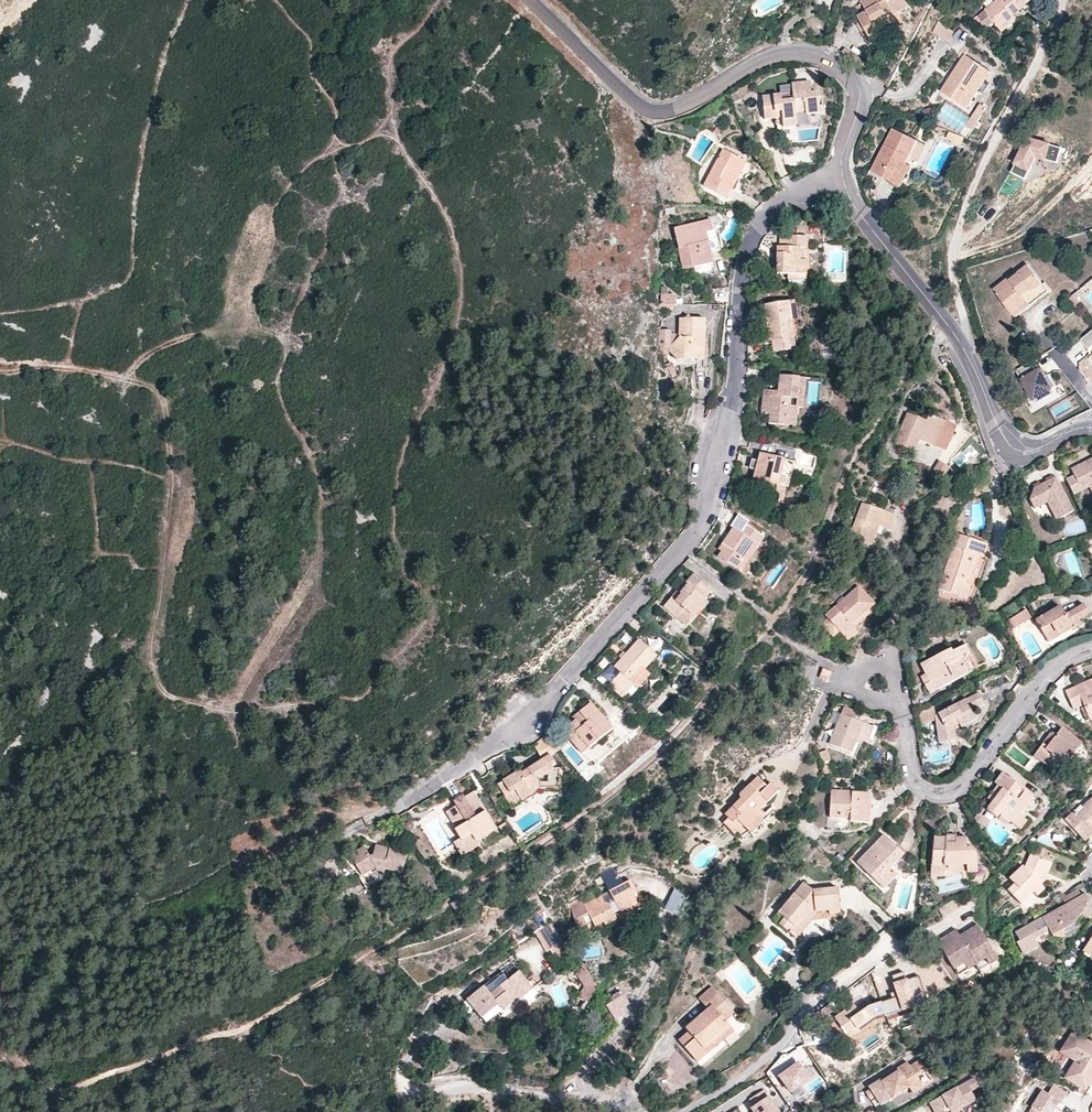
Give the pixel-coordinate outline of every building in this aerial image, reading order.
[(897,12),(898,14),(912,6),(908,0),(863,0),(868,10),(860,15),(875,40),(884,35),(881,29),(878,24),(897,12)] [(986,9),(1000,26),(1014,16),(1029,5),(1028,3),(1032,0),(997,0),(986,9)] [(912,6),(898,14),(900,18),(913,9),(912,6)] [(898,14),(897,12),(878,24),(881,29),(900,18),(898,14)] [(1018,21),(1014,16),(1000,26),(1003,31),(1018,21)] [(956,32),(941,21),(936,32),(949,42),(956,32)] [(987,67),(967,54),(943,91),(958,101),(966,89),(972,92),(987,67)] [(993,71),(987,67),(972,92),(966,89),(958,101),(969,108),(993,71)] [(25,89),(30,79),(21,74),(15,83),(25,89)] [(784,119),(784,122),(798,120),(797,114),(807,113),(807,115),(821,114),(819,92),(812,93),(811,83),(793,84),(795,101),(782,101),(782,95),(764,97),(766,120),(784,119)] [(967,128),(975,132),(988,109),(981,105),(967,128)] [(873,171),(892,180),(897,168),(903,171),(908,162),(911,157),(919,140),(895,128),(873,171)] [(1061,147),(1027,137),(1010,171),(1025,178),(1035,156),(1057,162),(1061,147)] [(926,144),(919,140),(911,157),(918,161),(926,144)] [(742,160),(725,150),(705,186),(727,198),(738,179),(733,177),(742,160)] [(747,163),(742,160),(733,177),(738,179),(747,163)] [(914,165),(908,162),(903,171),(897,168),(892,180),(903,186),(914,165)] [(710,220),(675,229),(680,249),(688,247),(693,268),(701,267),(704,275),(716,273),(712,253),(721,251),(716,230),(713,231),(710,220)] [(777,274),(791,275),(808,275),(809,261),(807,261),(807,248),(809,248),(810,237),(782,236),(781,248),(779,248),(777,274)] [(688,247),(680,249),(684,270),(693,268),(688,247)] [(1043,283),(1029,264),(1019,272),(1014,276),(1013,274),(995,288),(1016,316),(1031,305),(1026,296),(1043,283)] [(807,286),(808,275),(791,275),(790,285),(807,286)] [(661,296),(662,304),(676,305),(676,297),(661,296)] [(796,301),(790,302),(795,338),(801,337),(796,301)] [(790,302),(765,306),(770,341),(773,341),(774,353),(797,349),(795,338),(790,302)] [(705,370),(706,320),(681,320),(681,335),(681,339),(672,347),(671,353),(679,361),(691,361),(691,370),(705,370)] [(1081,339),(1089,348),(1091,345),(1091,329),(1081,339)] [(672,334),(672,331),(660,331),(660,349),(664,352),(665,355),(671,353),(672,347),(672,334)] [(681,339),(681,335),(672,334),(672,347),(681,339)] [(1033,359),(1015,369),(1032,398),(1033,398),(1036,402),(1054,392),(1051,388),(1055,385),(1048,373),(1044,375),(1040,367),(1039,368),(1033,359)] [(674,366),(669,368),(673,379),(678,377),(674,366)] [(781,376),(780,392),(779,394),(773,397),(764,396),(763,414),(772,415),(770,424),(785,426),(786,417),(791,418),(792,407),(795,407),(798,378),(781,376)] [(808,379),(798,378),(795,407),(792,407),(791,418),(786,417),(785,426),(797,427),(799,408),(805,409),(808,379)] [(909,413),(896,443),(899,445),(916,452),(920,440),(935,447),(946,422),(931,415),(928,421),(909,413)] [(957,426),(946,422),(935,447),(945,452),(957,426)] [(888,440),(881,456),(892,461),(899,445),(896,443),(888,440)] [(762,454),(760,462),(757,472),(755,479),(779,486),(786,460),(795,463),(797,453),(778,448),(775,457),(762,454)] [(789,488),(796,464),(795,463),(786,460),(779,486),(788,488),(789,488)] [(1068,479),(1075,495),(1077,494),(1081,505),(1091,500),(1091,461),(1073,470),(1076,476),(1068,479)] [(951,471),(941,464),(936,471),(946,478),(951,471)] [(1058,478),(1036,488),(1031,499),(1036,508),(1050,502),(1057,520),(1074,512),(1058,478)] [(788,488),(779,486),(774,501),(784,504),(788,488)] [(897,516),(864,504),(849,541),(872,550),(881,527),(891,531),(897,516)] [(747,526),(737,519),(732,526),(735,528),(742,533),(747,526)] [(765,538),(747,526),(742,533),(735,528),(724,544),(727,546),(719,556),(736,569),(755,543),(759,546),(765,538)] [(989,544),(951,531),(946,546),(954,549),(941,588),(969,598),(974,584),(969,582),(979,553),(984,554),(986,555),(989,544)] [(741,572),(759,546),(755,543),(736,569),(741,572)] [(974,584),(984,554),(979,553),(969,582),(974,584)] [(713,593),(694,576),(674,600),(672,598),(665,607),(678,619),(681,616),(686,610),(692,616),(706,600),(713,593)] [(877,605),(861,586),(827,615),(829,617),(823,622),(842,645),(858,632),(853,626),(877,605)] [(710,605),(706,600),(692,616),(686,610),(681,616),(691,625),(710,605)] [(1050,643),(1060,637),(1058,633),(1072,625),(1074,629),(1082,624),(1080,620),(1090,615),(1085,606),(1067,616),(1062,607),(1037,622),(1050,643)] [(1027,611),(1015,618),(1021,626),(1033,619),(1027,611)] [(916,618),(908,617),(907,628),(916,629),(916,618)] [(1015,618),(1007,624),(1012,632),(1021,626),(1015,618)] [(1060,637),(1074,629),(1072,625),(1058,633),(1060,637)] [(640,640),(615,667),(622,674),(615,681),(628,693),(635,686),(631,682),(644,668),(646,670),(646,669),(658,656),(640,640)] [(915,643),(907,644),(908,649),(908,657),(918,654),(915,643)] [(922,666),(927,676),(930,683),(926,685),(930,695),(969,676),(962,661),(970,656),(966,648),(955,654),(953,650),(922,666)] [(978,671),(970,656),(962,661),(969,676),(978,671)] [(609,675),(615,681),(622,674),(615,667),(609,675)] [(651,675),(646,669),(646,670),(644,668),(631,682),(635,686),(628,693),(632,698),(651,675)] [(833,672),(825,668),(822,675),(830,679),(833,672)] [(922,678),(926,685),(930,683),(927,676),(922,678)] [(624,699),(628,693),(615,681),(611,686),(624,699)] [(1067,692),(1075,711),(1085,706),(1091,721),(1091,681),(1067,692)] [(979,694),(935,716),(940,743),(957,741),(954,729),(961,725),(962,729),(977,721),(973,712),(986,705),(979,694)] [(577,721),(567,729),(574,736),(572,738),(584,754),(614,730),(592,704),(580,713),(586,719),(579,725),(577,721)] [(934,721),(931,708),(919,714),(920,724),(934,721)] [(845,709),(843,715),(856,720),(858,714),(845,709)] [(574,718),(577,721),(579,725),(586,719),(580,713),(574,718)] [(877,728),(856,720),(843,715),(831,744),(853,753),(860,735),(873,741),(877,728)] [(1083,745),(1063,730),(1049,748),(1045,745),(1035,757),(1054,772),(1061,763),(1066,767),(1083,745)] [(560,751),(551,739),(544,744),(551,756),(560,751)] [(557,766),(551,756),(544,744),(536,748),(544,760),(523,774),(521,770),(505,780),(513,793),(516,791),(523,802),(540,791),(559,791),(562,789),(563,769),(557,769),(555,770),(554,768),(557,766)] [(828,751),(820,754),(824,764),(832,762),(828,751)] [(996,784),(999,787),(1004,790),(993,804),(988,812),(998,820),(1002,815),(1014,825),(1020,816),(1035,797),(1003,774),(996,784)] [(727,815),(730,818),(736,824),(738,821),(744,827),(739,832),(744,836),(749,831),(752,834),(770,816),(762,809),(781,791),(773,782),(769,786),(759,777),(745,791),(742,793),(741,795),(741,797),(742,799),(727,815)] [(513,793),(505,780),(499,783),(514,807),(523,802),(516,791),(513,793)] [(988,800),(993,804),(1004,790),(999,787),(988,800)] [(474,792),(465,797),(471,806),(479,801),(474,792)] [(872,794),(832,792),(831,819),(851,819),(850,823),(871,824),(872,794)] [(458,806),(448,812),(458,829),(464,838),(471,834),(476,842),(497,830),(479,801),(471,806),(465,797),(456,802),(458,806)] [(1084,808),(1085,810),(1080,815),(1076,812),(1066,821),(1086,842),(1091,837),(1091,800),(1084,808)] [(1029,822),(1020,816),(1014,825),(1022,831),(1029,822)] [(736,835),(739,832),(744,827),(738,821),(736,824),(730,818),(725,824),(736,835)] [(1056,828),(1054,842),(1063,843),(1065,830),(1056,828)] [(478,845),(476,842),(471,834),(464,838),(458,829),(450,834),(462,855),(478,845)] [(905,855),(886,837),(859,864),(885,890),(899,876),(892,869),(905,855)] [(948,838),(935,838),(933,867),(946,867),(968,866),(968,869),(978,869),(978,867),(978,865),(978,862),(976,856),(975,848),(968,849),(968,838),(957,838),(957,843),(948,843),(948,838)] [(364,848),(350,857),(362,877),(377,869),(404,874),(409,853),(387,848),(386,854),(375,851),(374,856),(370,858),(364,848)] [(1050,862),(1032,855),(1026,868),(1024,866),(1010,879),(1015,885),(1009,891),(1022,905),(1034,893),(1038,897),(1045,890),(1040,885),(1044,877),(1050,862)] [(1054,864),(1050,862),(1044,877),(1048,879),(1054,864)] [(946,876),(946,867),(933,867),(933,876),(946,876)] [(601,874),(611,892),(622,886),(612,868),(601,874)] [(611,892),(586,905),(589,912),(594,921),(597,926),(609,920),(611,925),(620,920),(615,912),(621,909),(622,912),(638,904),(632,894),(637,891),(632,881),(622,886),(611,892)] [(814,891),(804,883),(780,913),(786,919),(781,925),(793,936),(812,913),(820,912),(831,912),(831,915),(842,914),(839,889),(814,891)] [(686,899),(676,890),(666,912),(679,917),(686,899)] [(1064,899),(1068,905),(1083,897),(1079,890),(1064,899)] [(1083,897),(1068,905),(1044,918),(1045,930),(1050,929),(1051,931),(1055,937),(1065,939),(1065,930),(1076,924),(1083,913),(1091,900),(1091,898),(1086,895),(1083,897)] [(964,903),(960,897),(940,909),(945,917),(963,906),(964,903)] [(1083,913),(1091,918),(1091,900),(1083,913)] [(463,909),(458,901),(451,905),(456,913),(463,909)] [(594,921),(589,912),(585,915),(589,923),(594,921)] [(798,940),(820,912),(812,913),(793,936),(798,940)] [(589,923),(585,915),(576,920),(578,929),(589,923)] [(1045,930),(1044,918),(1044,917),(1015,933),(1020,942),(1018,944),(1024,954),(1038,946),(1035,940),(1051,931),(1050,929),(1045,930)] [(564,941),(553,921),(538,930),(549,950),(552,948),(564,941)] [(999,961),(979,926),(968,932),(971,937),(964,941),(961,936),(958,930),(946,937),(949,942),(942,946),(959,976),(977,965),(981,972),(999,961)] [(704,929),(700,933),(705,937),(709,932),(704,929)] [(971,937),(968,932),(961,936),(964,941),(971,937)] [(949,942),(946,937),(939,941),(942,946),(949,942)] [(1084,951),(1091,957),(1091,939),(1084,951)] [(570,951),(564,941),(552,948),(558,958),(570,951)] [(600,993),(585,966),(574,973),(586,993),(580,1001),(591,1008),(600,993)] [(488,1021),(514,1000),(510,996),(530,980),(522,969),(511,978),(505,969),(469,998),(488,1021)] [(535,985),(530,980),(510,996),(514,1000),(515,1002),(535,985)] [(457,990),(452,986),(433,1000),(442,1007),(457,990)] [(735,1013),(713,988),(700,1000),(709,1010),(687,1029),(690,1033),(680,1042),(699,1064),(709,1054),(705,1050),(732,1027),(727,1021),(735,1013)] [(631,1006),(623,992),(613,998),(616,1002),(608,1007),(617,1021),(625,1017),(622,1011),(631,1006)] [(856,1006),(836,1019),(850,1039),(860,1032),(878,1020),(887,1018),(916,1008),(911,994),(895,999),(879,1005),(869,1008),(861,1014),(856,1006)] [(836,1019),(829,1023),(843,1043),(850,1039),(836,1019)] [(735,1032),(732,1027),(705,1050),(709,1054),(735,1032)] [(1081,1089),(1091,1073),(1091,1043),(1075,1032),(1062,1052),(1077,1063),(1066,1079),(1081,1089)] [(1031,1071),(1034,1061),(1023,1058),(1020,1068),(1031,1071)] [(872,1089),(868,1092),(873,1100),(876,1098),(882,1107),(894,1099),(902,1094),(900,1090),(908,1085),(910,1089),(914,1094),(924,1088),(918,1078),(928,1072),(921,1061),(911,1067),(909,1063),(898,1069),(900,1072),(884,1082),(883,1079),(871,1087),(872,1089)] [(798,1063),(779,1075),(789,1091),(808,1079),(798,1063)] [(1091,1084),(1091,1073),(1081,1089),(1086,1093),(1091,1084)] [(931,1104),(936,1111),(965,1111),(964,1109),(978,1101),(975,1096),(973,1092),(981,1088),(976,1079),(931,1104)] [(910,1089),(908,1085),(900,1090),(902,1094),(910,1089)] [(1055,1085),(1049,1095),(1060,1102),(1063,1104),(1069,1094),(1055,1085)] [(981,1088),(973,1092),(975,1096),(983,1091),(981,1088)] [(754,1106),(768,1096),(764,1089),(750,1099),(754,1106)] [(1031,1111),(1054,1111),(1060,1102),(1049,1095),(1044,1092),(1031,1111)] [(751,1108),(754,1111),(778,1111),(768,1096),(754,1106),(751,1108)]
